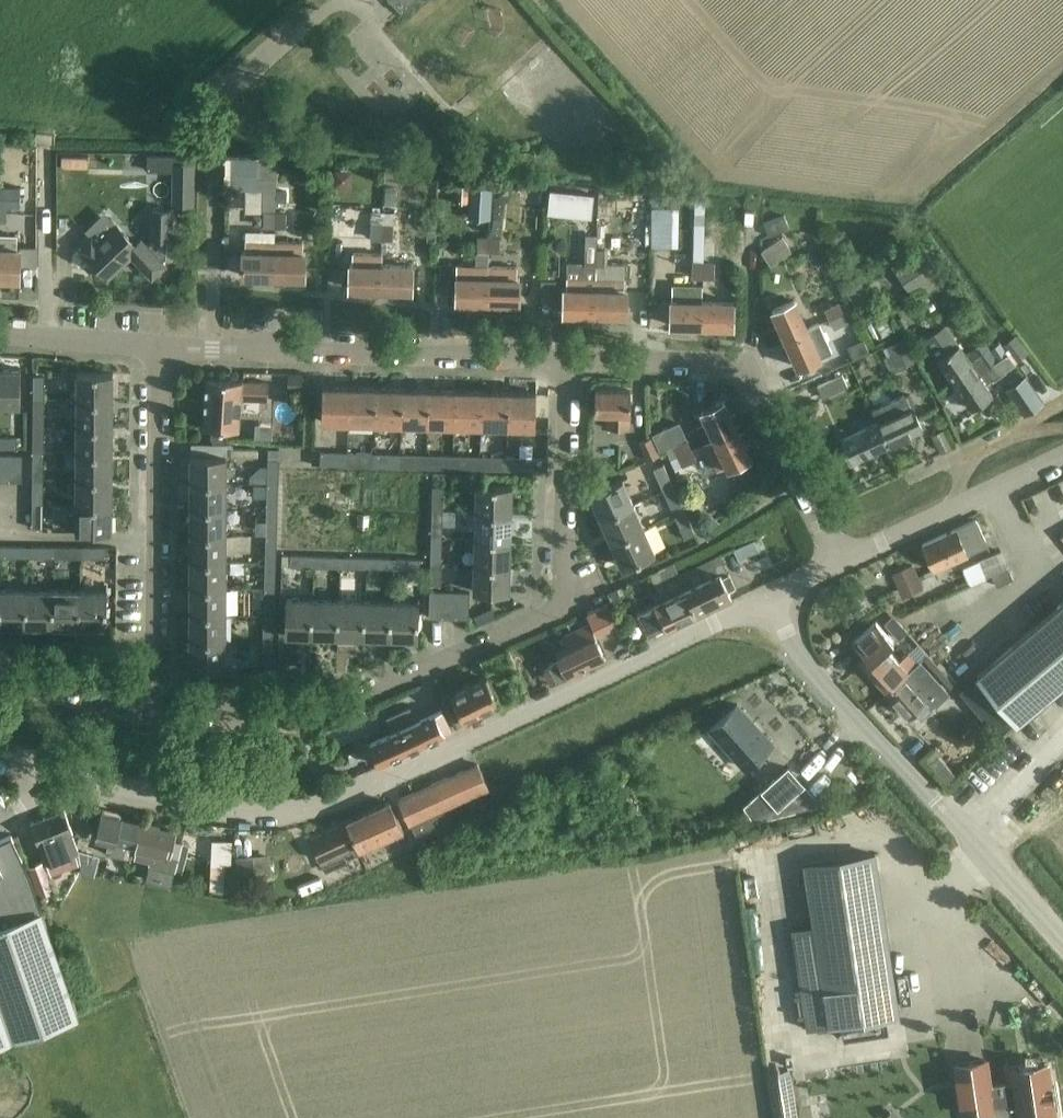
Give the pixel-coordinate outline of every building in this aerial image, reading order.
[(401,12),(414,0),(390,0),(401,12)] [(61,155),(60,167),(87,168),(87,156),(61,155)] [(274,227),(275,212),(275,190),(274,190),(274,158),(264,157),(264,159),(255,159),(255,175),(255,178),(264,178),(263,227),(274,227)] [(193,203),(194,162),(173,162),(173,203),(193,203)] [(334,168),(332,187),(351,189),(352,169),(334,168)] [(469,199),(469,217),(490,218),(491,185),(469,185),(469,199)] [(17,187),(9,187),(0,187),(0,206),(20,206),(20,187),(17,187)] [(276,189),(275,203),(287,204),(287,190),(276,189)] [(549,189),(547,212),(573,214),(590,216),(592,198),(592,193),(549,189)] [(489,237),(489,251),(500,251),(501,238),(500,237),(505,197),(496,196),(492,237),(489,237)] [(671,247),(672,206),(651,206),(650,246),(671,247)] [(171,237),(171,209),(152,209),(151,236),(153,236),(153,241),(147,246),(140,238),(137,242),(134,245),(127,238),(129,236),(116,224),(97,241),(92,235),(78,248),(106,278),(131,254),(151,277),(164,265),(161,262),(166,257),(166,236),(171,237)] [(371,211),(371,223),(382,223),(382,212),(371,211)] [(275,212),(274,227),(285,227),(286,212),(275,212)] [(382,212),(382,223),(393,223),(394,212),(382,212)] [(262,213),(251,213),(251,225),(262,225),(262,213)] [(768,235),(788,227),(784,214),(763,222),(768,235)] [(489,251),(489,237),(489,222),(478,222),(477,237),(478,237),(477,251),(488,251),(489,251)] [(382,239),(382,223),(371,223),(370,223),(370,238),(382,239)] [(382,223),(382,239),(393,239),(393,223),(382,223)] [(585,262),(585,263),(595,264),(596,264),(596,250),(596,248),(597,228),(596,228),(586,228),(585,248),(585,262)] [(770,265),(791,251),(782,237),(761,251),(770,265)] [(273,275),(274,240),(246,239),(245,251),(243,251),(242,275),(273,275)] [(274,240),(273,275),(305,276),(305,252),(303,252),(303,241),(274,240)] [(703,261),(703,277),(714,277),(715,244),(704,244),(703,261)] [(387,245),(387,253),(396,254),(396,245),(387,245)] [(920,245),(890,265),(908,292),(938,272),(920,245)] [(19,278),(19,267),(20,248),(0,248),(0,278),(19,278)] [(20,248),(19,267),(37,267),(37,249),(20,248)] [(595,278),(594,313),(598,313),(607,313),(611,313),(626,314),(626,289),(624,289),(624,278),(624,263),(607,263),(608,250),(606,250),(596,250),(596,264),(595,264),(595,278)] [(456,276),(456,300),(470,301),(483,301),(487,301),(487,277),(487,266),(488,251),(477,251),(475,251),(475,265),(456,265),(456,276)] [(381,265),(382,265),(382,253),(352,252),(351,264),(349,264),(349,288),(380,289),(381,265)] [(692,261),(691,276),(703,277),(703,261),(692,261)] [(412,265),(382,265),(381,265),(380,289),(412,290),(412,265)] [(517,266),(487,266),(487,277),(487,301),(519,302),(519,278),(517,278),(517,266)] [(858,276),(842,284),(847,295),(863,288),(858,276)] [(563,288),(563,312),(594,313),(595,278),(567,277),(566,288),(563,288)] [(671,300),(671,324),(702,325),(702,301),(701,301),(701,285),(672,284),(671,300)] [(785,338),(807,328),(795,299),(772,309),(785,338)] [(702,301),(702,325),(733,326),(733,302),(702,301)] [(829,318),(843,311),(838,301),(824,308),(829,318)] [(843,311),(829,318),(833,328),(855,318),(850,308),(843,311)] [(901,316),(897,318),(902,327),(906,325),(901,316)] [(944,324),(923,339),(949,376),(951,379),(990,351),(988,348),(983,341),(965,354),(944,324)] [(807,328),(785,338),(797,367),(820,357),(807,328)] [(903,337),(886,345),(898,369),(915,361),(903,337)] [(990,351),(951,379),(954,384),(971,408),(992,394),(985,383),(1003,370),(1003,369),(1013,362),(1000,344),(998,342),(998,341),(988,348),(990,351)] [(856,360),(854,364),(856,368),(860,369),(863,367),(865,363),(863,360),(859,359),(856,360)] [(1052,385),(1032,360),(1012,375),(1031,400),(1052,385)] [(19,403),(19,370),(0,370),(0,403),(19,403)] [(77,399),(111,399),(111,373),(77,373),(77,399)] [(287,373),(287,390),(305,391),(306,374),(287,373)] [(33,398),(44,399),(44,375),(33,375),(33,398)] [(823,397),(847,386),(842,375),(818,386),(823,397)] [(241,381),(207,379),(204,427),(211,427),(210,437),(213,438),(213,439),(224,440),(224,439),(226,439),(226,428),(238,428),(240,398),(267,399),(267,384),(241,382),(241,381)] [(323,387),(322,419),(347,420),(348,387),(323,387)] [(348,387),(347,420),(349,420),(350,420),(375,421),(376,388),(351,387),(350,387),(348,387)] [(376,388),(375,421),(402,422),(403,389),(376,388)] [(403,389),(402,422),(427,423),(428,390),(403,389)] [(628,428),(629,391),(595,389),(594,412),(608,413),(607,427),(628,428)] [(428,390),(427,423),(428,423),(453,423),(454,391),(429,390),(428,390)] [(454,391),(453,423),(455,423),(481,424),(482,391),(456,391),(454,391)] [(482,391),(481,424),(506,425),(507,392),(482,391)] [(507,392),(506,425),(508,425),(534,426),(534,415),(535,393),(509,392),(507,392)] [(878,422),(888,445),(920,430),(910,409),(911,408),(910,406),(916,404),(911,392),(905,395),(905,394),(872,409),(878,422)] [(44,425),(44,399),(33,398),(33,425),(44,425)] [(111,425),(111,399),(77,399),(77,425),(111,425)] [(706,420),(696,425),(704,442),(713,438),(714,437),(736,427),(723,400),(701,410),(706,420)] [(853,461),(888,445),(878,422),(843,438),(853,461)] [(44,451),(44,425),(33,425),(32,451),(44,451)] [(110,452),(111,425),(77,425),(77,452),(110,452)] [(670,459),(691,450),(686,439),(675,444),(667,426),(657,431),(670,459)] [(713,438),(704,442),(716,469),(726,464),(728,468),(750,457),(736,427),(714,437),(713,438)] [(16,448),(16,437),(0,437),(0,448),(16,448)] [(642,441),(639,442),(647,459),(658,455),(650,437),(642,441)] [(192,456),(191,456),(191,472),(191,482),(225,483),(225,473),(225,456),(258,456),(258,453),(258,449),(232,449),(232,443),(224,442),(224,445),(213,445),(192,445),(192,456)] [(267,474),(267,483),(278,483),(278,474),(279,459),(279,448),(268,448),(268,459),(267,474)] [(691,450),(670,459),(674,469),(683,465),(695,460),(691,450)] [(43,478),(44,451),(32,451),(32,477),(43,478)] [(110,478),(110,452),(77,452),(77,478),(110,478)] [(319,452),(319,464),(346,465),(346,453),(343,452),(329,452),(319,452)] [(346,453),(346,465),(347,465),(348,465),(374,466),(374,453),(350,453),(349,453),(348,453),(346,453)] [(374,453),(374,466),(400,467),(401,454),(374,453)] [(21,455),(0,454),(0,481),(21,481),(21,455)] [(401,454),(400,467),(425,467),(426,455),(401,454)] [(426,455),(425,467),(427,467),(450,468),(453,468),(454,462),(454,456),(453,456),(427,455),(426,455)] [(454,462),(453,468),(480,469),(480,456),(454,456),(454,462)] [(480,456),(480,469),(505,470),(505,457),(480,456)] [(505,457),(505,470),(506,470),(533,470),(534,458),(507,457),(505,457)] [(663,490),(673,486),(663,464),(654,468),(663,490)] [(249,481),(249,482),(266,482),(266,465),(260,465),(249,475),(249,481)] [(43,504),(43,478),(32,477),(32,504),(43,504)] [(110,504),(110,478),(77,478),(76,504),(110,504)] [(601,518),(632,504),(621,480),(591,494),(601,518)] [(225,483),(191,482),(191,500),(191,508),(225,508),(225,500),(225,483)] [(267,501),(266,509),(277,509),(278,502),(278,483),(267,483),(267,501)] [(476,511),(509,512),(510,485),(477,484),(476,511)] [(431,511),(442,511),(443,486),(432,486),(431,511)] [(674,514),(683,510),(673,486),(663,490),(674,514)] [(43,527),(43,504),(32,504),(32,527),(43,527)] [(110,531),(110,504),(76,504),(76,531),(110,531)] [(612,541),(642,528),(632,504),(601,518),(612,541)] [(225,508),(191,508),(191,528),(191,534),(225,534),(225,528),(225,508)] [(266,529),(266,534),(277,535),(277,529),(277,509),(266,509),(266,529)] [(683,510),(674,514),(685,538),(694,534),(683,510)] [(442,535),(442,511),(431,511),(431,535),(442,535)] [(509,538),(509,512),(476,511),(475,537),(509,538)] [(709,512),(700,521),(708,530),(718,521),(709,512)] [(955,528),(922,543),(934,569),(967,555),(964,548),(983,540),(975,521),(956,530),(955,528)] [(642,528),(612,541),(623,565),(653,552),(642,528)] [(225,534),(191,534),(191,555),(190,561),(224,561),(225,555),(225,534)] [(265,557),(265,562),(276,562),(276,557),(277,535),(266,534),(265,557)] [(441,560),(442,535),(431,535),(430,560),(441,560)] [(508,564),(509,538),(475,537),(475,563),(508,564)] [(753,539),(746,543),(751,554),(758,551),(754,540),(753,539)] [(27,557),(27,546),(1,546),(1,557),(27,557)] [(53,557),(53,546),(27,546),(27,557),(53,557)] [(80,557),(80,546),(53,546),(53,557),(80,557)] [(80,546),(80,557),(107,557),(107,546),(80,546)] [(314,566),(314,556),(282,555),(281,565),(313,566),(314,566)] [(340,567),(340,556),(314,556),(314,566),(319,566),(340,567)] [(366,567),(366,557),(340,556),(340,567),(366,567)] [(392,568),(392,557),(366,557),(366,567),(392,568)] [(392,557),(392,568),(419,568),(420,558),(392,557)] [(712,557),(678,573),(686,589),(697,614),(731,598),(727,590),(734,587),(727,573),(721,576),(712,558),(712,557)] [(441,584),(441,560),(430,560),(430,584),(441,584)] [(978,560),(962,567),(970,585),(986,578),(985,576),(978,560)] [(224,561),(190,561),(190,583),(190,587),(224,588),(224,583),(224,561)] [(264,584),(264,588),(275,588),(275,584),(276,562),(265,562),(264,584)] [(653,604),(638,612),(648,634),(664,626),(666,629),(696,615),(697,614),(686,589),(678,573),(673,562),(671,563),(658,569),(649,573),(656,590),(650,593),(655,603),(653,604)] [(508,591),(508,564),(475,563),(474,590),(508,591)] [(912,563),(890,573),(897,589),(919,579),(918,575),(912,563)] [(996,585),(1013,578),(1007,566),(991,573),(996,585)] [(224,588),(190,587),(190,610),(190,614),(224,615),(224,611),(224,588)] [(616,587),(607,591),(611,601),(621,596),(616,587)] [(264,612),(264,615),(274,615),(275,612),(275,588),(264,588),(264,612)] [(27,624),(27,590),(1,590),(1,624),(27,624)] [(53,624),(53,590),(27,590),(27,624),(53,624)] [(79,625),(80,591),(53,590),(53,624),(79,625)] [(468,617),(469,591),(429,590),(428,616),(468,617)] [(80,591),(79,625),(105,625),(106,591),(80,591)] [(312,634),(313,600),(287,600),(286,633),(312,634)] [(338,634),(339,601),(313,600),(312,634),(338,634)] [(959,689),(996,734),(1014,720),(1016,722),(1062,682),(1062,600),(1059,603),(977,674),(959,689)] [(364,635),(365,602),(339,601),(338,634),(364,635)] [(391,636),(391,602),(365,602),(364,635),(391,636)] [(391,602),(391,636),(417,636),(418,603),(391,602)] [(859,602),(851,606),(857,615),(864,611),(859,602)] [(596,635),(616,626),(606,604),(586,613),(596,635)] [(224,615),(190,614),(190,638),(190,640),(224,640),(224,638),(224,615)] [(263,639),(263,641),(274,641),(274,639),(274,615),(264,615),(263,639)] [(892,615),(884,622),(898,639),(907,631),(895,618),(892,615)] [(876,621),(852,641),(853,641),(864,655),(866,657),(871,663),(865,668),(870,673),(885,691),(916,664),(912,659),(907,653),(902,658),(894,665),(882,650),(893,641),(876,621)] [(557,680),(603,659),(588,625),(563,636),(567,644),(555,649),(560,660),(549,665),(550,665),(543,668),(547,677),(553,674),(557,680)] [(224,640),(190,640),(190,665),(224,666),(224,640)] [(258,656),(258,663),(262,663),(273,663),(274,641),(263,641),(262,656),(258,656)] [(916,664),(885,691),(908,718),(926,703),(931,709),(949,692),(920,661),(916,664)] [(463,719),(497,703),(486,678),(451,694),(463,719)] [(737,702),(707,728),(744,770),(774,743),(737,702)] [(380,762),(445,732),(444,730),(451,727),(442,708),(370,741),(380,762)] [(250,752),(251,739),(238,738),(237,751),(250,752)] [(947,782),(955,775),(937,754),(929,761),(947,782)] [(281,760),(267,761),(269,775),(282,774),(281,760)] [(450,825),(441,807),(487,786),(477,764),(399,799),(409,821),(410,821),(419,839),(450,825)] [(787,767),(744,806),(753,821),(820,804),(787,767)] [(348,823),(361,852),(397,836),(399,842),(405,839),(389,802),(347,821),(348,823)] [(47,860),(77,849),(70,832),(62,811),(32,823),(47,860)] [(132,846),(137,823),(101,814),(96,837),(108,840),(105,852),(124,856),(127,844),(132,846)] [(77,831),(87,834),(91,818),(81,816),(77,831)] [(137,823),(132,846),(136,847),(134,856),(149,860),(148,865),(174,871),(180,844),(171,842),(174,831),(137,823)] [(348,858),(361,852),(348,823),(312,840),(320,859),(321,859),(326,870),(349,860),(348,858)] [(28,871),(11,835),(0,840),(0,884),(28,871)] [(211,840),(208,888),(223,889),(224,863),(230,864),(231,841),(211,840)] [(97,855),(78,851),(81,873),(81,874),(93,876),(93,875),(97,855)] [(239,878),(270,876),(268,856),(237,859),(239,878)] [(28,867),(37,893),(39,896),(52,891),(41,862),(29,866),(28,867)] [(0,884),(0,921),(41,907),(29,874),(28,871),(0,884)] [(899,1016),(877,874),(806,885),(828,1027),(899,1016)] [(77,1011),(41,907),(0,921),(0,1038),(77,1011)] [(954,1064),(961,1114),(970,1113),(994,1109),(994,1107),(1017,1104),(1019,1117),(1054,1117),(1055,1117),(1047,1062),(1006,1068),(1008,1083),(990,1085),(987,1060),(954,1064)] [(766,1071),(773,1117),(797,1117),(789,1067),(766,1071)]
